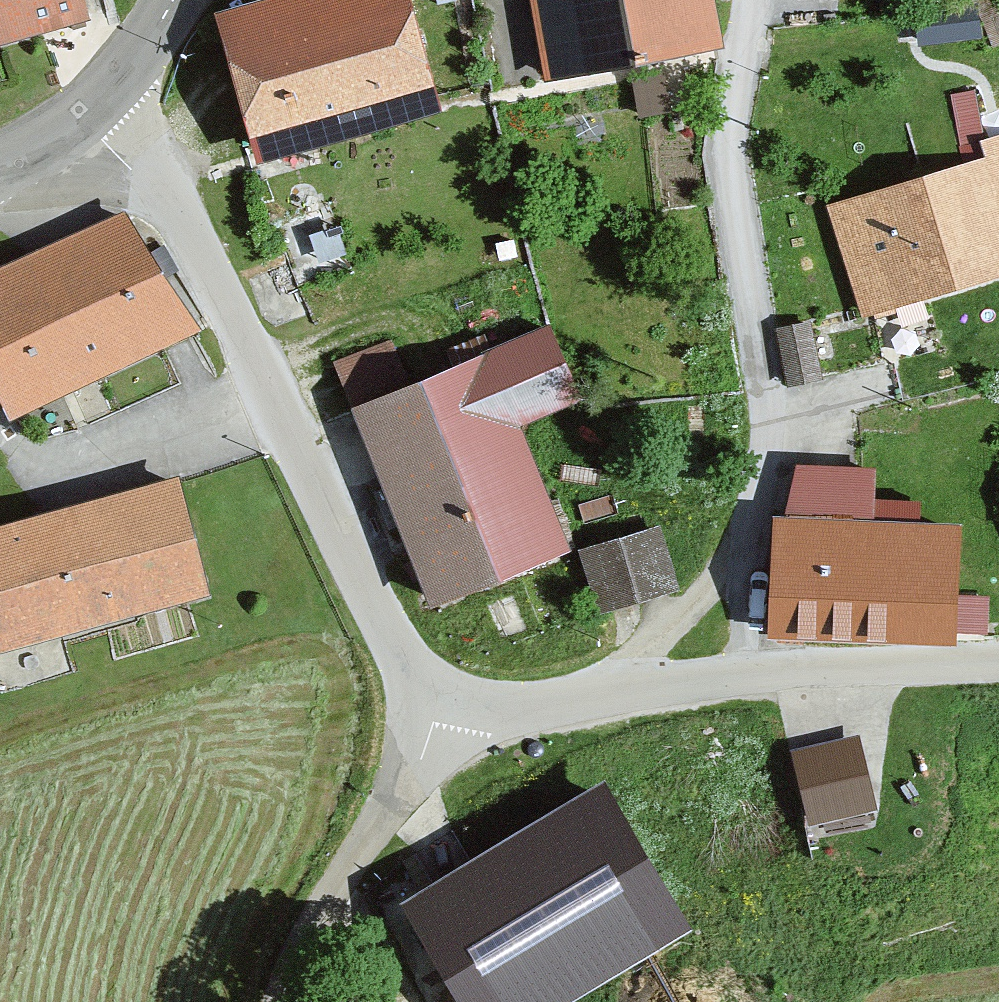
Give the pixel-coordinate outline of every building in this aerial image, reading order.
[(70,21),(72,29),(79,27),(86,25),(84,17),(89,15),(85,0),(0,0),(0,40),(70,21)] [(228,20),(246,84),(265,148),(429,101),(400,0),(298,0),(228,20)] [(556,73),(683,50),(714,44),(706,0),(542,0),(556,73)] [(978,2),(920,10),(924,40),(982,32),(978,2)] [(673,70),(631,77),(637,115),(680,108),(673,70)] [(982,143),(972,91),(951,94),(964,167),(837,211),(868,314),(998,272),(998,139),(982,143)] [(9,406),(63,380),(159,335),(192,320),(164,278),(177,270),(164,248),(151,256),(126,218),(0,276),(0,385),(9,406)] [(818,377),(807,325),(779,330),(790,383),(818,377)] [(390,348),(342,367),(389,486),(382,489),(375,492),(389,527),(403,521),(434,599),(563,548),(513,421),(573,397),(548,333),(481,359),(474,341),(447,351),(454,369),(407,388),(390,348)] [(796,469),(781,524),(775,622),(867,628),(949,631),(950,624),(984,626),(985,596),(949,595),(952,529),(871,526),(873,473),(862,472),(796,469)] [(0,532),(0,643),(202,588),(174,484),(69,513),(0,532)] [(671,586),(655,530),(587,550),(603,606),(671,586)] [(524,619),(513,594),(489,605),(500,629),(524,619)] [(857,743),(799,757),(813,815),(870,801),(857,743)] [(419,916),(472,1001),(518,1001),(673,908),(607,801),(419,916)]
